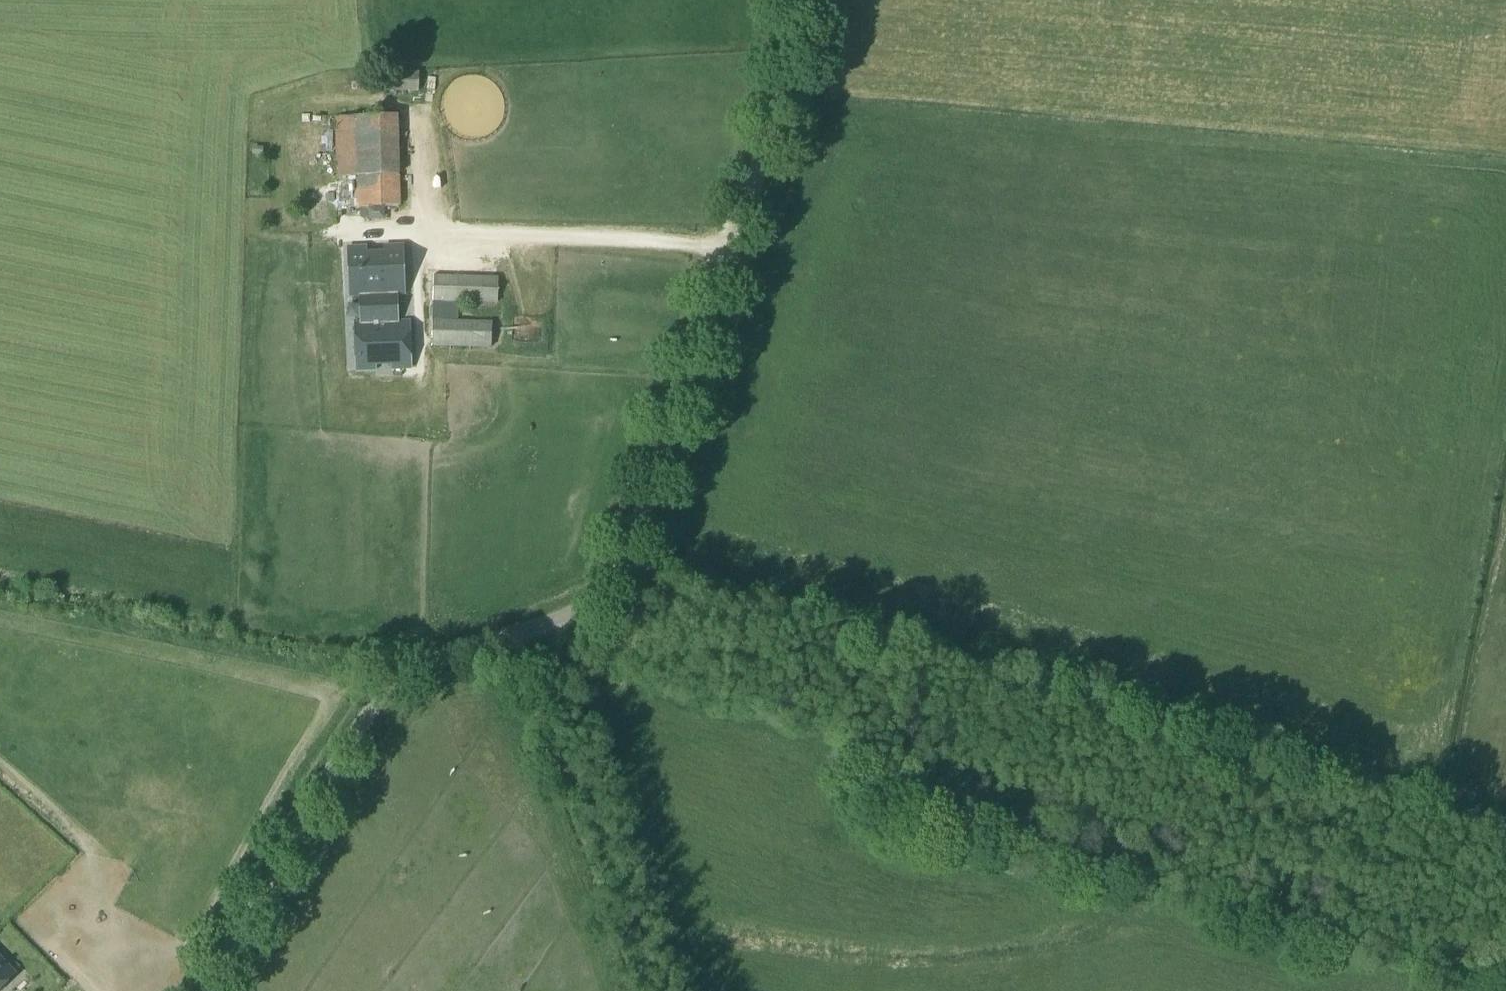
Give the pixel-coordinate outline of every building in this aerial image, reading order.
[(413,93),(414,74),(384,73),(384,93),(413,93)] [(359,233),(400,232),(397,118),(336,119),(337,179),(358,178),(359,233)] [(329,182),(330,215),(348,215),(347,181),(329,182)] [(368,249),(350,250),(351,298),(370,297),(371,325),(356,326),(357,372),(376,371),(375,366),(392,366),(392,371),(411,370),(410,324),(390,325),(389,297),(405,296),(404,280),(403,280),(403,281),(398,281),(398,264),(403,264),(404,264),(403,248),(385,249),(386,257),(368,258),(368,249)] [(498,299),(498,285),(498,280),(433,279),(433,285),(427,285),(427,296),(433,296),(432,346),(491,348),(492,324),(457,323),(458,304),(481,305),(482,298),(498,299)] [(0,960),(0,988),(14,974),(0,960)]
